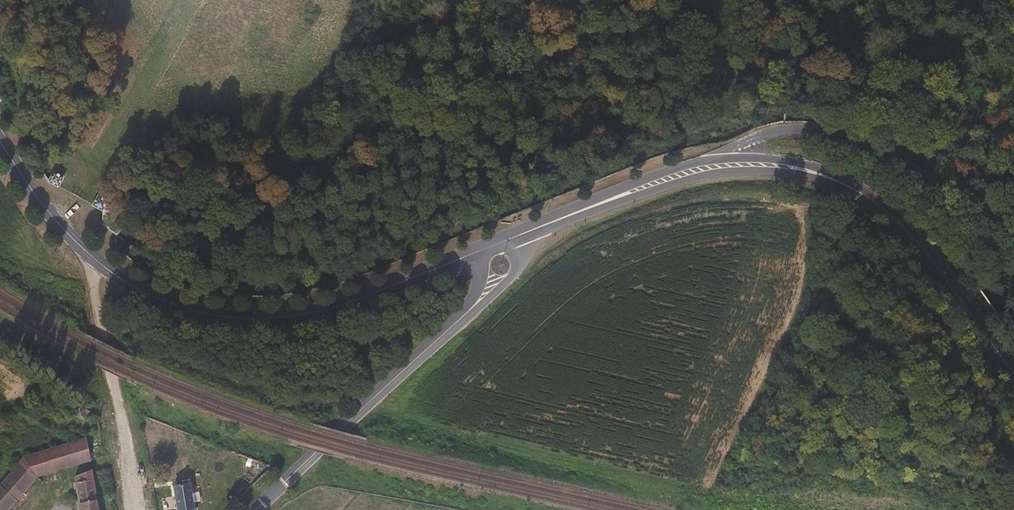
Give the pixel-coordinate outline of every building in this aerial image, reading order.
[(58,189),(63,179),(52,174),(48,184),(58,189)] [(112,223),(119,209),(97,197),(91,207),(100,212),(101,213),(101,226),(115,238),(121,231),(112,223)] [(137,252),(119,240),(115,238),(114,242),(116,249),(122,256),(128,260),(131,262),(137,252)] [(71,422),(78,413),(69,408),(63,418),(71,422)] [(91,464),(86,442),(21,458),(0,484),(0,509),(8,509),(36,476),(91,464)] [(88,475),(68,480),(74,509),(95,509),(88,475)] [(193,508),(188,484),(167,488),(172,509),(193,509),(193,508)]
